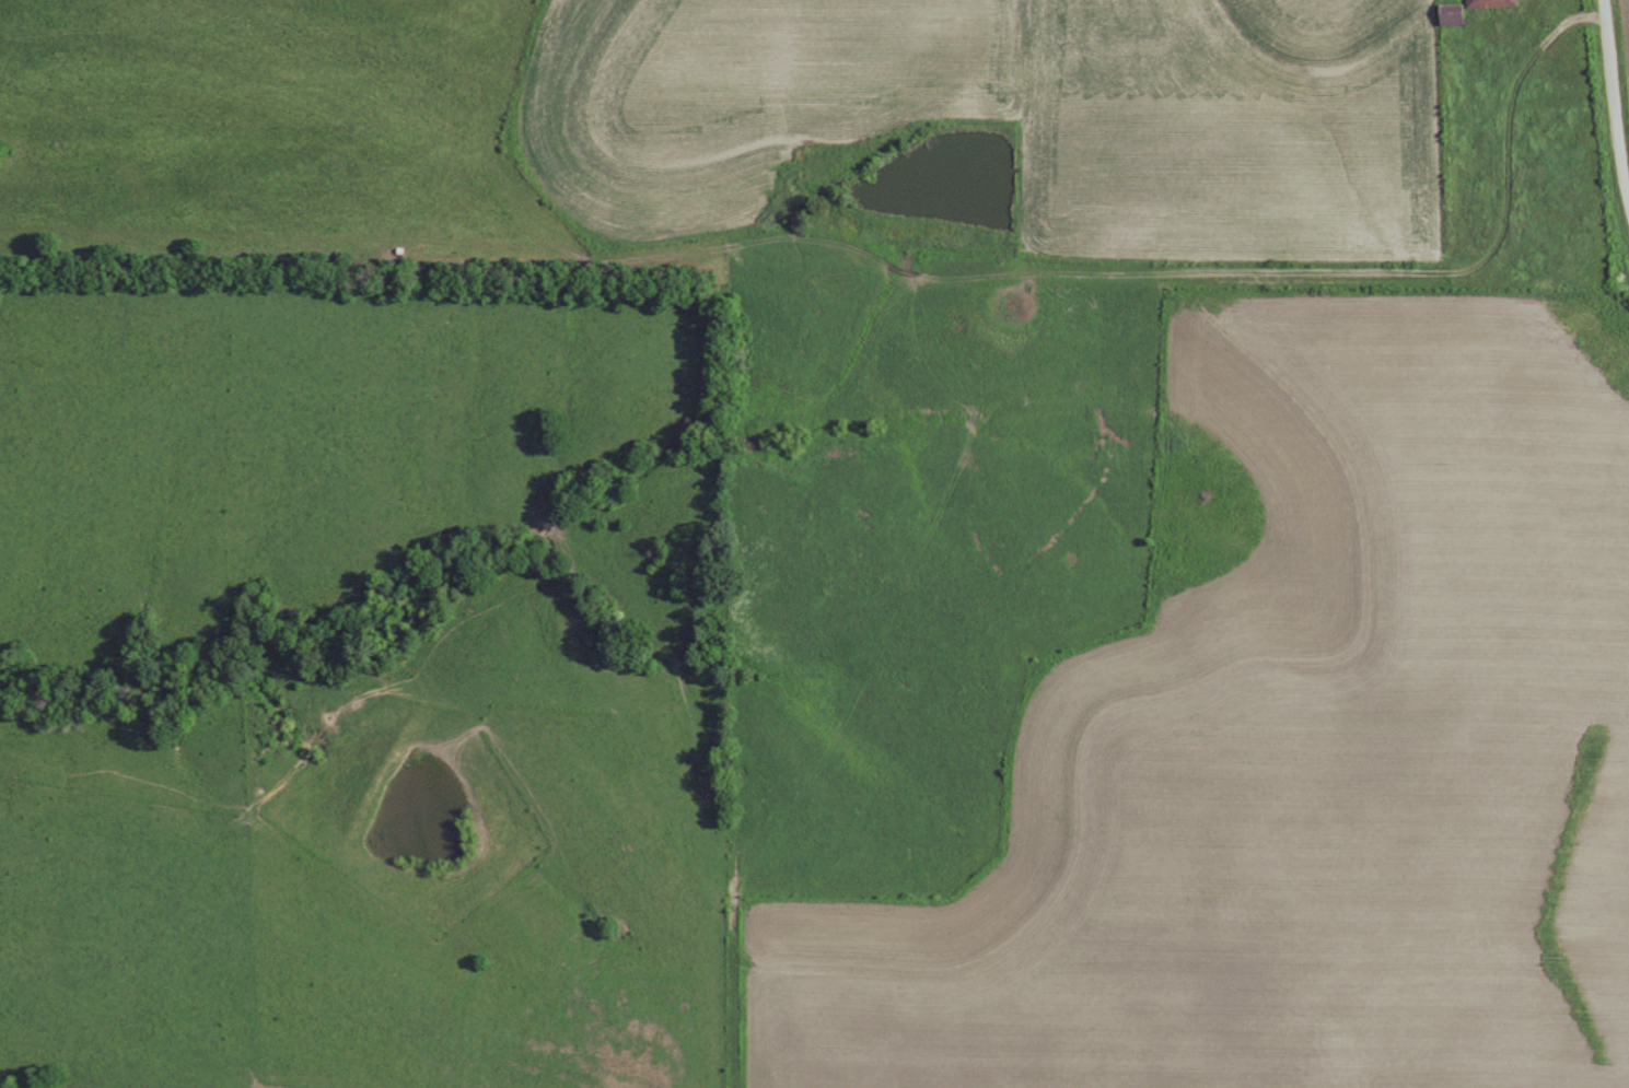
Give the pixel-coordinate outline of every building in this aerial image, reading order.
[(1438,25),(1459,25),(1459,3),(1438,3),(1438,25)]
